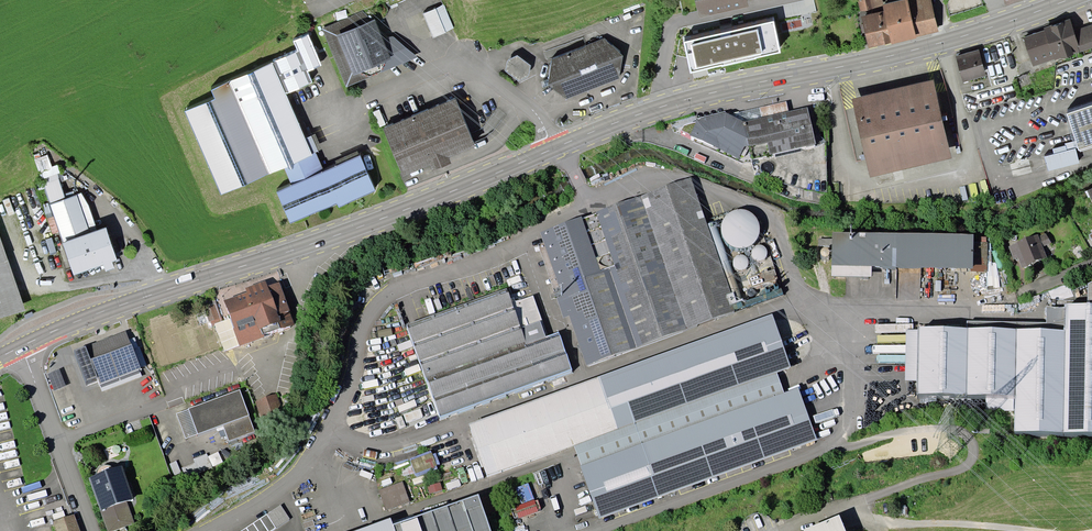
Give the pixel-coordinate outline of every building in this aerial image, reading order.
[(699,17),(749,7),(747,0),(696,0),(699,17)] [(882,4),(884,4),(883,0),(858,0),(860,12),(882,6),(882,4)] [(884,4),(882,4),(882,6),(884,11),(891,43),(892,44),(939,32),(931,0),(901,0),(884,4)] [(444,5),(423,14),(433,38),(454,29),(444,5)] [(363,11),(322,29),(346,87),(371,77),(371,76),(382,71),(381,73),(418,57),(393,36),(386,39),(383,32),(380,34),(375,20),(372,21),(363,11)] [(891,43),(884,11),(861,16),(869,48),(891,43)] [(1023,37),(1033,66),(1054,59),(1055,60),(1091,48),(1091,25),(1074,31),(1070,19),(1043,28),(1044,30),(1023,37)] [(774,21),(685,42),(691,73),(780,53),(774,21)] [(322,66),(308,34),(293,41),(298,52),(308,72),(314,69),(322,66)] [(604,38),(551,60),(547,84),(567,99),(618,79),(622,56),(604,38)] [(978,50),(956,57),(963,82),(986,75),(978,50)] [(324,172),(316,153),(322,150),(315,134),(305,138),(286,94),(312,83),(308,72),(298,52),(211,91),(214,99),(185,111),(221,195),(284,167),(292,185),(276,192),(290,224),(337,203),(339,207),(375,190),(360,155),(324,172)] [(507,62),(505,71),(519,81),(527,77),(529,75),(531,66),(517,55),(509,60),(507,62)] [(933,80),(852,99),(870,178),(952,159),(933,80)] [(456,99),(383,129),(403,177),(430,165),(433,171),(451,164),(448,158),(476,147),(456,99)] [(789,111),(787,101),(759,107),(761,117),(789,111)] [(1067,114),(1075,141),(1078,148),(1078,151),(1080,150),(1080,152),(1091,148),(1091,105),(1067,114)] [(759,107),(730,115),(743,121),(761,117),(759,107)] [(761,117),(743,121),(748,146),(751,159),(816,145),(807,107),(789,111),(761,117)] [(725,111),(696,118),(697,120),(726,113),(725,111)] [(690,135),(689,135),(691,136),(691,141),(742,164),(747,162),(752,162),(751,159),(748,146),(743,121),(730,115),(726,113),(697,120),(696,122),(684,125),(681,130),(690,135)] [(1054,154),(1044,156),(1048,171),(1079,163),(1076,149),(1078,148),(1075,141),(1065,144),(1065,146),(1052,149),(1054,154)] [(34,159),(51,205),(50,205),(63,243),(62,243),(74,276),(103,265),(105,271),(114,268),(112,262),(117,261),(106,227),(98,231),(89,206),(81,193),(65,199),(58,174),(60,173),(57,165),(52,166),(47,155),(34,159)] [(732,292),(691,178),(539,232),(562,295),(556,297),(564,317),(569,315),(587,365),(733,312),(726,294),(732,292)] [(832,232),(832,265),(872,266),(970,268),(970,271),(987,272),(988,242),(986,242),(986,237),(974,236),(974,234),(832,232)] [(1047,233),(1039,237),(1043,246),(1051,243),(1047,233)] [(1039,237),(1038,235),(1008,246),(1014,259),(1018,258),(1022,268),(1047,257),(1043,246),(1039,237)] [(25,310),(0,236),(0,319),(25,310)] [(831,276),(871,277),(872,266),(832,265),(831,276)] [(247,292),(224,301),(231,318),(234,328),(233,328),(239,346),(265,337),(263,334),(295,324),(280,282),(268,286),(265,281),(245,288),(247,292)] [(919,327),(919,330),(918,381),(917,393),(1015,396),(1014,432),(1091,433),(1091,281),(1088,284),(1088,303),(1073,303),(1073,301),(1056,300),(1056,307),(1047,306),(1046,323),(967,321),(967,328),(919,327)] [(406,325),(440,416),(572,369),(559,332),(548,336),(546,336),(540,321),(521,328),(511,299),(507,288),(406,325)] [(514,298),(511,299),(521,328),(540,321),(546,336),(548,336),(533,295),(515,301),(514,298)] [(214,324),(223,321),(217,303),(206,307),(213,326),(215,325),(214,324)] [(773,313),(469,424),(487,477),(573,446),(777,372),(790,367),(773,313)] [(234,328),(231,318),(223,321),(214,324),(215,325),(225,352),(239,346),(233,328),(234,328)] [(918,381),(919,330),(906,330),(905,381),(918,381)] [(139,369),(140,368),(126,331),(74,350),(86,381),(97,377),(100,384),(139,369)] [(66,386),(59,369),(48,373),(55,390),(66,386)] [(140,373),(139,369),(100,384),(101,388),(140,373)] [(784,393),(777,372),(573,446),(599,519),(817,439),(798,388),(784,393)] [(240,390),(188,408),(189,410),(198,434),(223,425),(229,441),(255,432),(249,415),(240,390)] [(277,394),(255,402),(262,422),(284,414),(277,394)] [(177,414),(186,438),(198,434),(189,410),(177,414)] [(431,451),(409,459),(416,477),(437,469),(436,465),(440,464),(436,453),(432,454),(431,451)] [(96,473),(96,475),(113,469),(112,467),(110,465),(108,465),(105,465),(103,466),(101,466),(100,467),(98,469),(97,471),(96,473)] [(88,478),(107,530),(112,530),(134,523),(127,501),(134,499),(122,466),(113,469),(96,475),(88,478)] [(402,482),(379,490),(386,510),(409,502),(402,482)] [(430,493),(442,490),(440,482),(428,485),(430,493)] [(478,494),(393,524),(396,530),(491,530),(478,494)] [(241,530),(272,530),(290,519),(281,505),(241,530)] [(54,521),(57,530),(80,530),(74,514),(54,521)] [(839,514),(803,530),(804,530),(846,530),(839,514)] [(354,530),(396,530),(393,524),(390,518),(354,530)]
